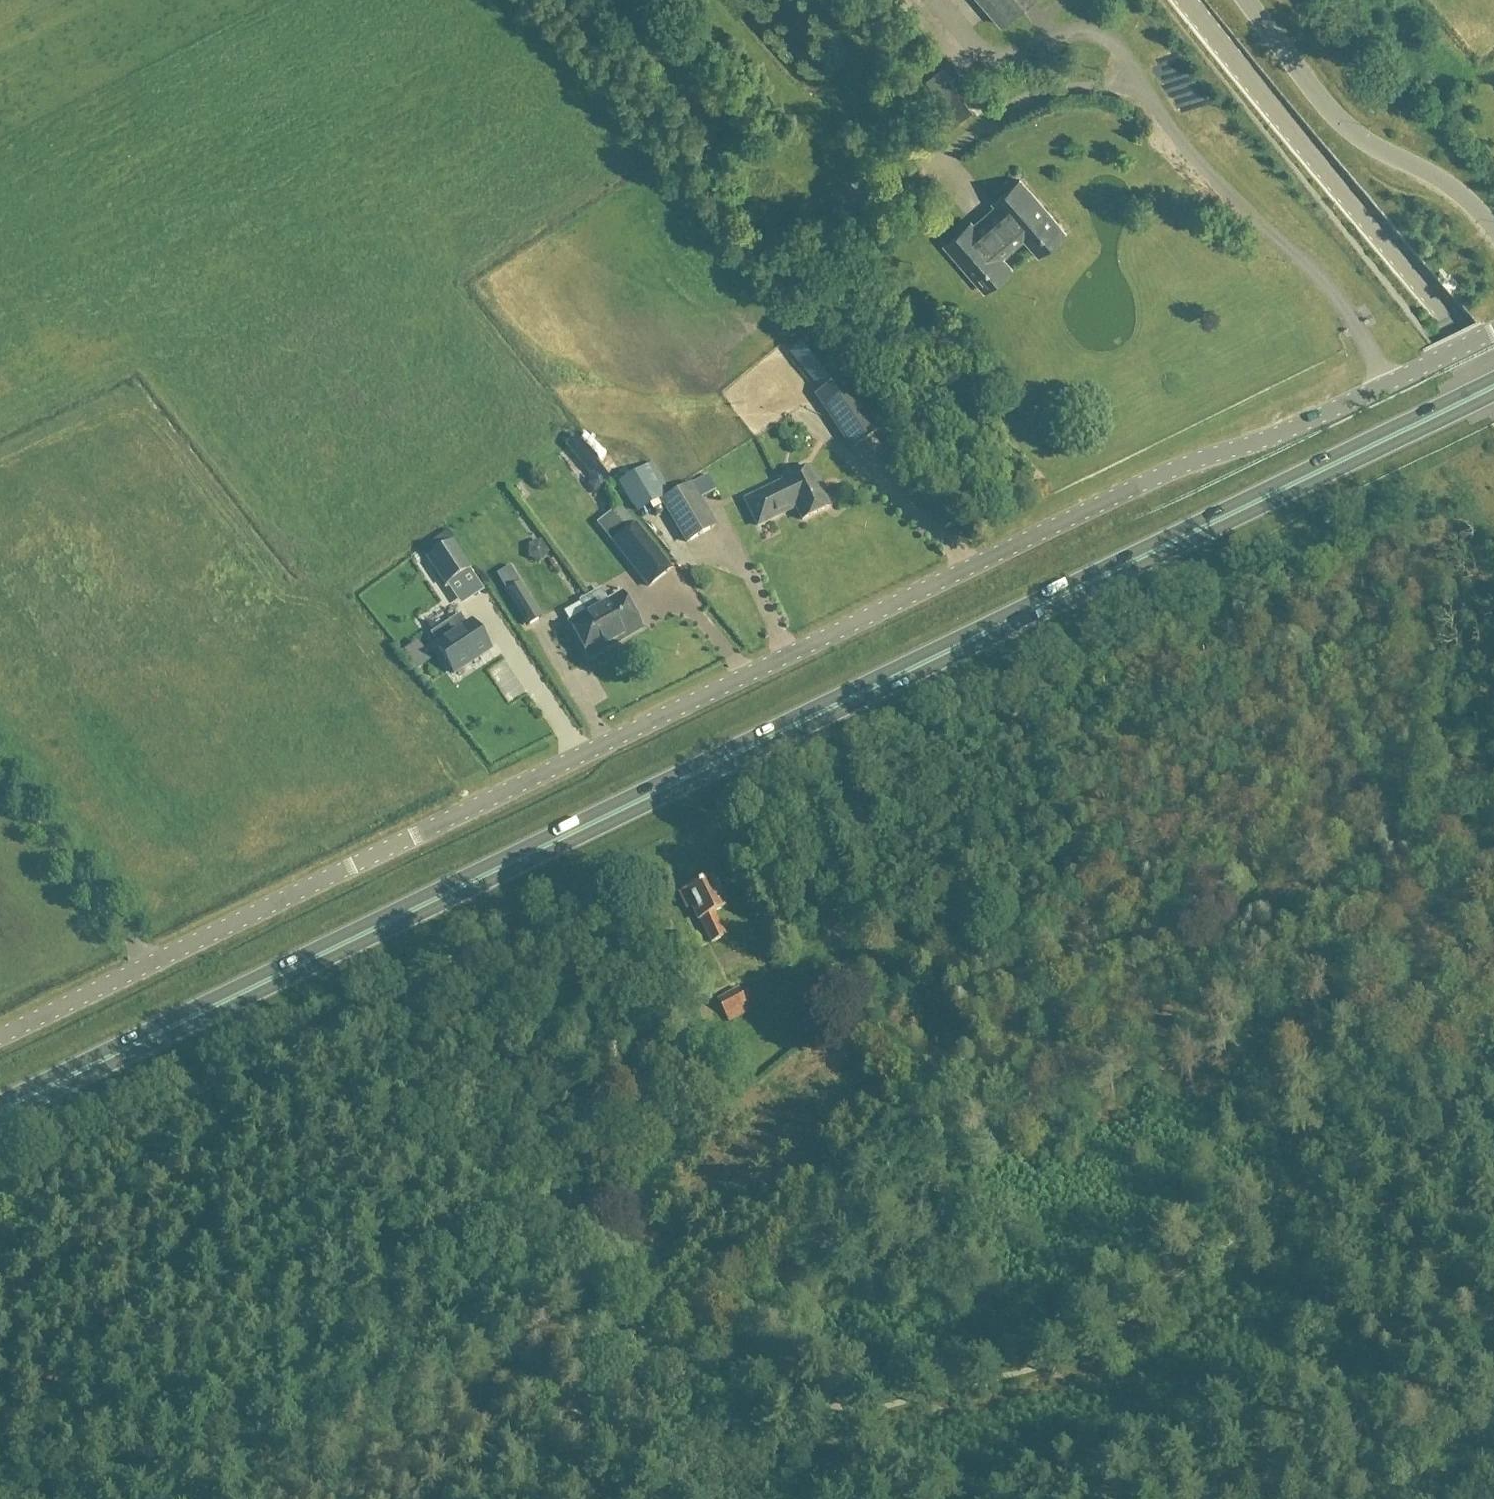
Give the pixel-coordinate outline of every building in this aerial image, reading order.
[(1033,0),(977,0),(1001,28),(1033,0)] [(1038,258),(1064,235),(1019,183),(993,205),(996,208),(974,227),(972,224),(945,248),(984,293),(1010,271),(999,257),(1021,238),(1038,258)] [(790,352),(825,393),(843,378),(807,337),(790,352)] [(877,432),(850,392),(824,410),(850,450),(877,432)] [(617,463),(608,472),(622,487),(631,478),(617,463)] [(796,509),(802,522),(829,509),(811,470),(784,482),(784,483),(796,509)] [(784,483),(745,502),(758,528),(796,509),(784,483)] [(714,529),(689,488),(662,504),(686,545),(714,529)] [(613,544),(649,588),(670,570),(635,526),(613,544)] [(428,559),(446,585),(469,570),(452,544),(428,559)] [(541,619),(522,584),(508,592),(527,627),(541,619)] [(589,660),(641,631),(622,596),(605,605),(598,594),(563,613),(589,660)] [(479,658),(490,651),(471,623),(466,626),(459,616),(431,636),(438,645),(435,647),(454,675),(474,662),(472,659),(478,656),(479,658)] [(416,644),(406,651),(418,668),(428,661),(416,644)] [(725,938),(714,914),(727,908),(712,878),(678,895),(685,910),(691,907),(699,922),(701,921),(712,944),(725,938)] [(717,1000),(725,1016),(747,1004),(738,989),(717,1000)] [(739,1039),(764,1030),(755,1006),(731,1015),(739,1039)]
